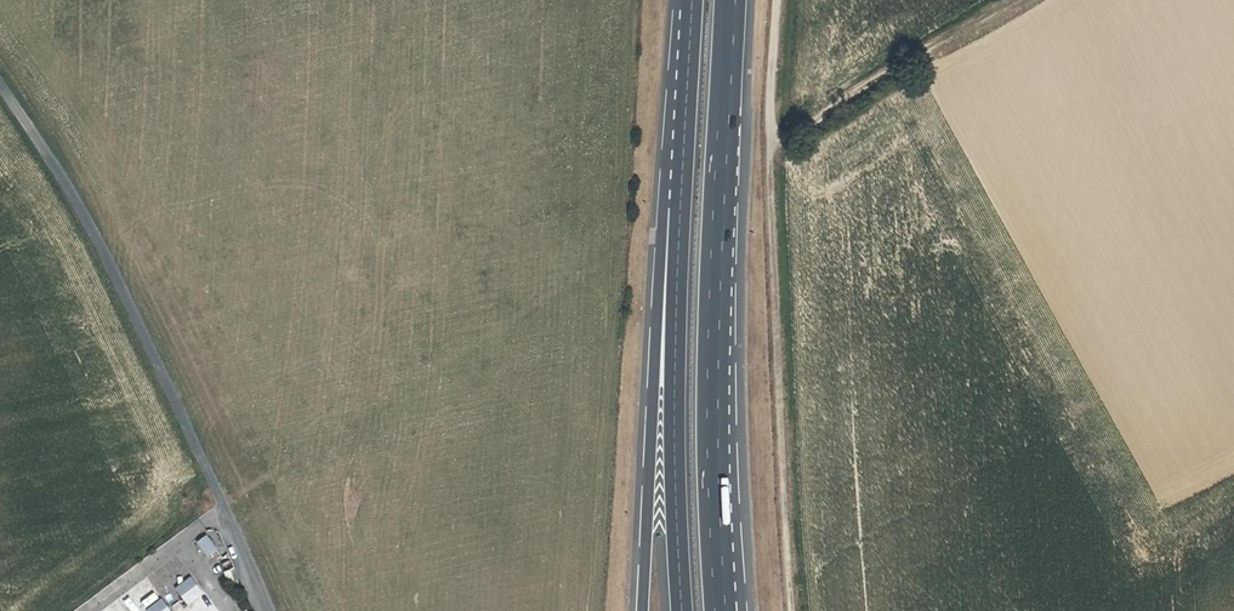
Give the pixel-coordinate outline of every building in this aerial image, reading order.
[(206,536),(198,541),(207,556),(216,551),(206,536)] [(181,559),(175,564),(184,577),(191,573),(181,559)] [(191,577),(176,587),(188,604),(203,594),(191,577)] [(146,609),(148,610),(170,610),(161,599),(146,609)]
